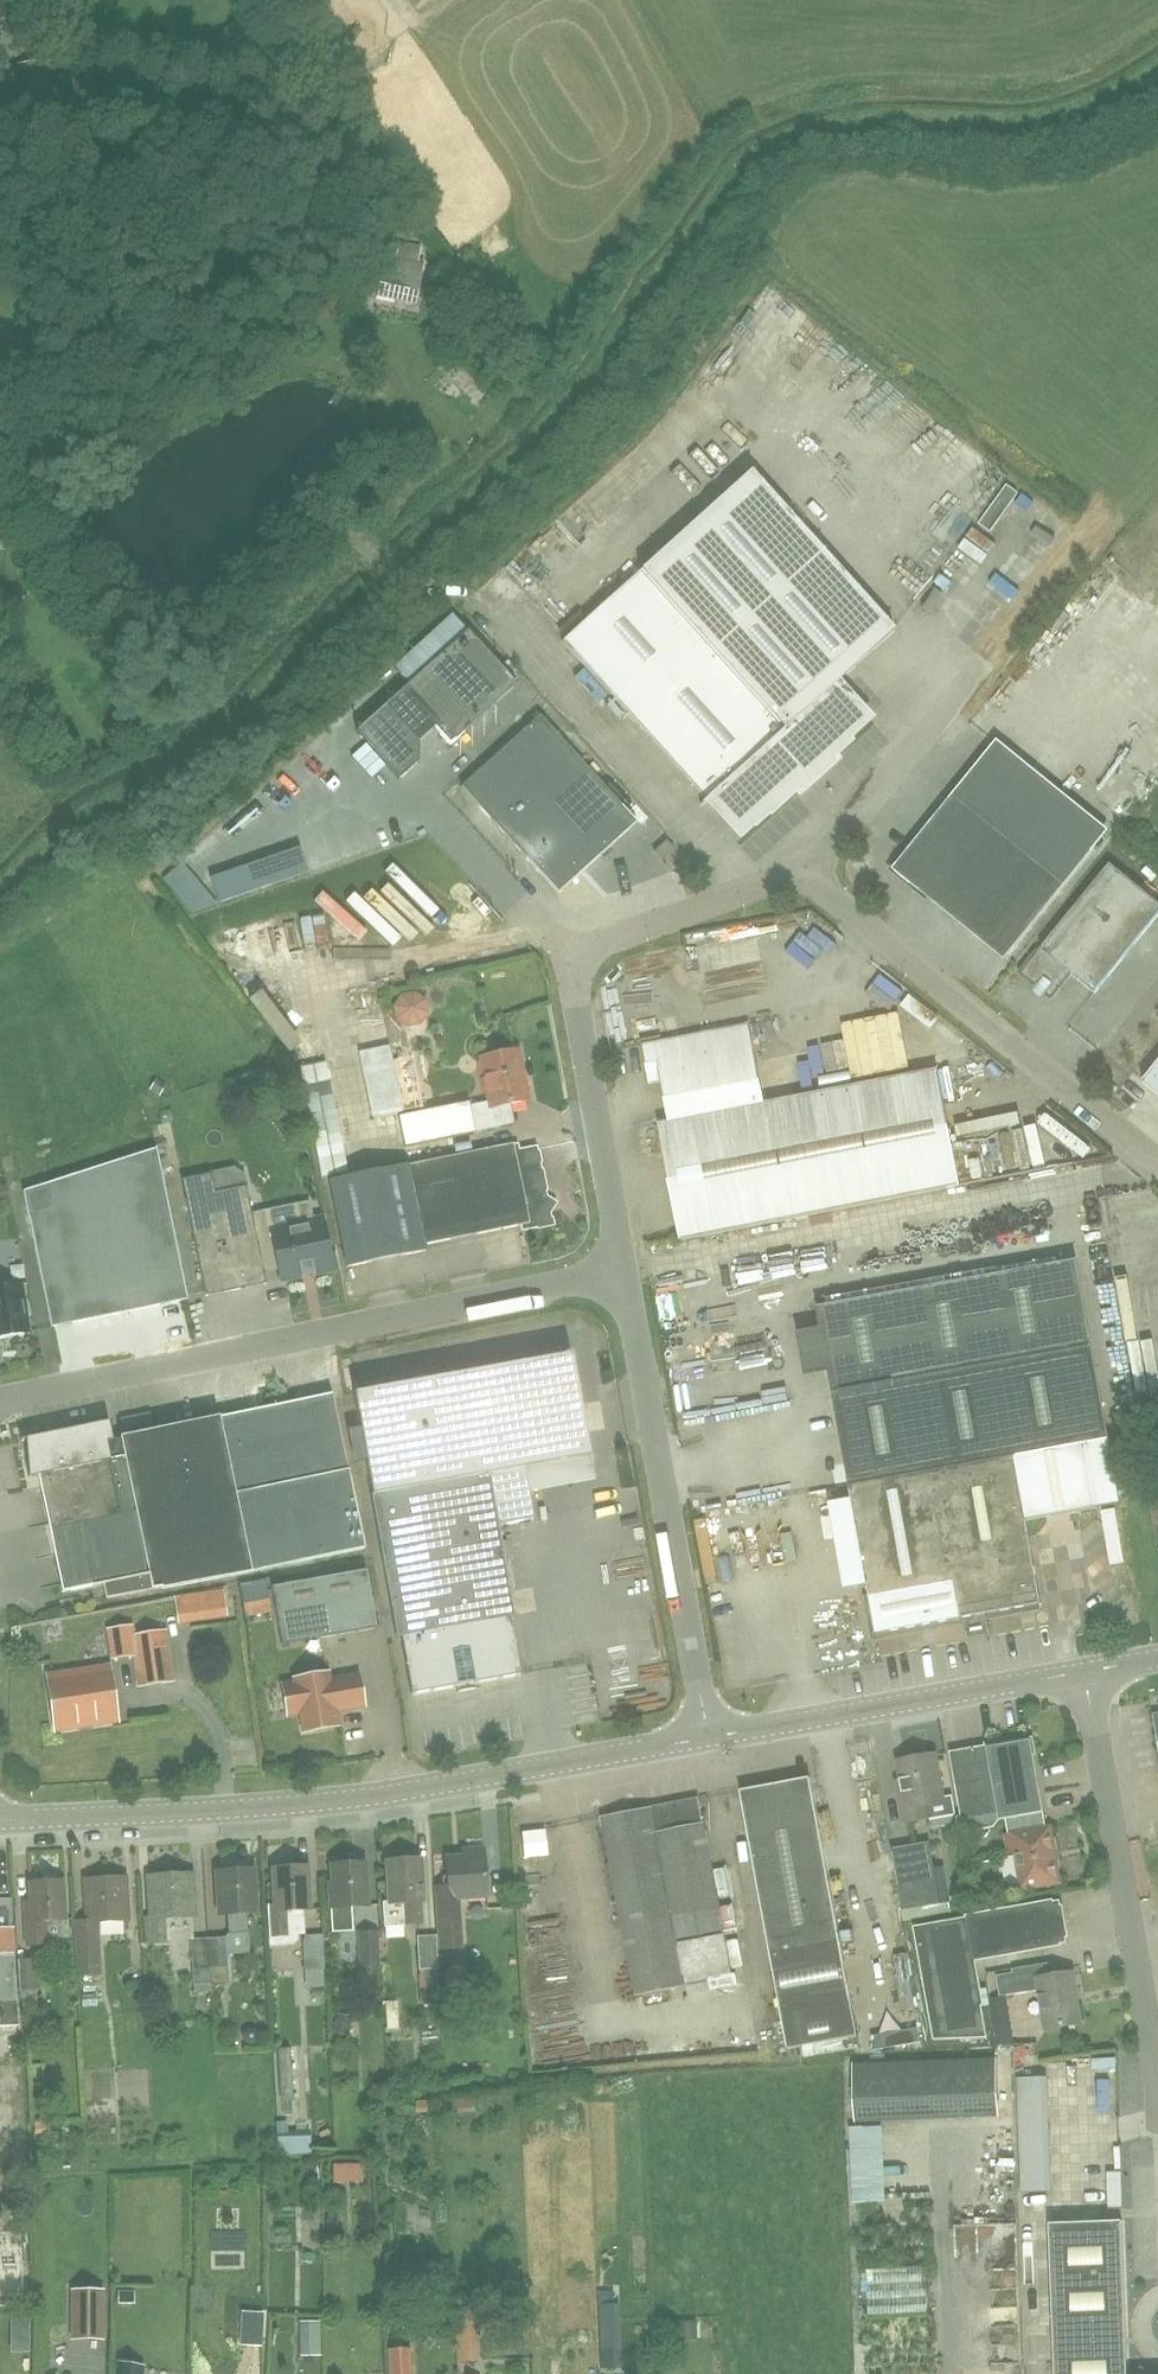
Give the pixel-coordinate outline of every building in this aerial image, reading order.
[(382,253),(373,296),(415,305),(424,262),(418,261),(421,247),(399,242),(396,256),(382,253)] [(893,632),(750,472),(561,642),(705,803),(710,798),(739,830),(753,817),(754,819),(768,806),(770,807),(795,785),(798,788),(828,761),(825,757),(841,743),(838,740),(861,719),(832,687),(893,632)] [(980,497),(929,565),(946,577),(1000,505),(1020,520),(1030,507),(989,477),(976,494),(980,497)] [(1143,577),(1157,592),(1157,562),(1143,577)] [(408,685),(407,686),(385,706),(418,743),(434,728),(450,745),(455,740),(511,691),(517,686),(468,632),(455,616),(394,669),(408,685)] [(636,823),(549,727),(539,716),(460,788),(557,895),(636,823)] [(954,798),(938,817),(895,870),(1004,957),(1062,885),(954,798)] [(674,850),(666,841),(653,853),(661,862),(674,850)] [(1023,973),(1050,996),(1068,974),(1095,995),(1157,917),(1157,905),(1110,866),(1023,973)] [(427,884),(421,897),(446,907),(451,895),(427,884)] [(325,904),(329,928),(355,923),(350,899),(325,904)] [(398,902),(385,924),(414,940),(426,917),(398,902)] [(294,909),(295,934),(307,933),(321,932),(320,907),(294,909)] [(342,981),(348,1033),(377,1029),(370,978),(342,981)] [(249,991),(287,1045),(300,1035),(261,982),(249,991)] [(392,984),(392,1016),(416,1016),(416,984),(392,984)] [(763,1106),(763,1104),(748,1026),(641,1046),(646,1072),(658,1070),(668,1123),(669,1124),(727,1113),(763,1106)] [(366,1118),(398,1113),(387,1045),(355,1050),(366,1118)] [(474,1132),(498,1127),(494,1106),(526,1100),(516,1050),(479,1057),(487,1101),(469,1105),(474,1132)] [(294,1057),(297,1076),(325,1071),(321,1052),(294,1057)] [(1157,1096),(1157,1062),(1142,1082),(1157,1096)] [(727,1113),(749,1228),(959,1187),(937,1071),(763,1104),(763,1106),(727,1113)] [(422,1107),(417,1083),(398,1087),(403,1111),(422,1107)] [(299,1091),(315,1165),(344,1159),(327,1084),(299,1091)] [(474,1132),(469,1105),(468,1102),(398,1116),(404,1147),(474,1132)] [(1042,1110),(1037,1120),(1059,1130),(1063,1119),(1042,1110)] [(679,1242),(749,1228),(727,1113),(669,1124),(668,1123),(656,1125),(679,1242)] [(990,1162),(1001,1161),(998,1134),(987,1135),(990,1162)] [(977,1167),(988,1165),(984,1136),(973,1138),(977,1167)] [(423,1252),(422,1244),(519,1225),(521,1231),(553,1225),(537,1145),(513,1150),(512,1143),(406,1164),(406,1165),(329,1180),(346,1268),(423,1252)] [(28,1218),(51,1327),(187,1300),(156,1150),(23,1192),(28,1218)] [(263,1232),(259,1212),(250,1214),(245,1187),(246,1187),(244,1178),(244,1175),(234,1168),(181,1180),(204,1296),(264,1284),(261,1269),(270,1268),(263,1232)] [(263,1232),(270,1268),(278,1266),(281,1280),(316,1274),(331,1271),(328,1256),(321,1220),(315,1221),(311,1202),(311,1200),(292,1203),(293,1206),(296,1225),(271,1230),(263,1232)] [(1103,1215),(1135,1395),(1157,1398),(1157,1225),(1142,1228),(1138,1209),(1103,1215)] [(831,1394),(875,1635),(1040,1605),(1025,1522),(1096,1509),(1053,1265),(817,1307),(821,1329),(797,1333),(805,1376),(827,1372),(831,1394)] [(28,1332),(21,1285),(7,1287),(6,1283),(2,1280),(0,1281),(0,1336),(28,1332)] [(592,1457),(573,1353),(354,1392),(397,1637),(401,1636),(411,1693),(519,1674),(509,1617),(514,1617),(498,1525),(533,1519),(525,1469),(592,1457)] [(28,1478),(37,1476),(49,1531),(45,1532),(49,1552),(54,1551),(62,1593),(94,1586),(94,1588),(104,1586),(107,1600),(251,1572),(364,1548),(349,1470),(333,1394),(113,1440),(109,1421),(26,1439),(28,1478)] [(376,1629),(365,1570),(272,1587),(283,1646),(376,1629)] [(165,1632),(136,1637),(134,1625),(106,1629),(111,1659),(135,1656),(139,1685),(172,1680),(165,1632)] [(811,1634),(813,1653),(851,1648),(849,1629),(811,1634)] [(595,1660),(598,1682),(628,1678),(627,1666),(613,1668),(611,1657),(595,1660)] [(328,1674),(323,1675),(321,1668),(314,1664),(304,1666),(298,1674),(299,1679),(280,1683),(286,1717),(301,1714),(305,1733),(338,1727),(335,1711),(365,1706),(359,1676),(330,1681),(328,1674)] [(48,1677),(56,1730),(117,1721),(109,1668),(48,1677)] [(1004,1820),(1034,1815),(1042,1814),(1030,1741),(987,1749),(986,1746),(949,1753),(960,1818),(956,1819),(958,1833),(963,1832),(964,1833),(1005,1825),(1004,1820)] [(952,1799),(944,1801),(937,1756),(916,1759),(912,1753),(902,1755),(901,1762),(897,1762),(902,1791),(900,1792),(905,1824),(929,1820),(929,1818),(955,1813),(952,1799)] [(840,1944),(809,1778),(740,1791),(771,1957),(788,2049),(857,2036),(840,1944)] [(602,1818),(637,1996),(685,1986),(676,1940),(724,1930),(698,1798),(651,1807),(652,1808),(602,1818)] [(1049,1830),(1037,1833),(1034,1815),(1004,1820),(1005,1825),(1008,1838),(1004,1839),(1007,1855),(1016,1853),(1022,1890),(1059,1883),(1049,1830)] [(944,1867),(934,1869),(929,1844),(892,1851),(902,1911),(950,1902),(944,1867)] [(458,1899),(487,1897),(484,1850),(463,1851),(464,1857),(447,1858),(449,1885),(436,1886),(440,1950),(461,1948),(458,1899)] [(423,1901),(421,1859),(388,1861),(390,1904),(403,1903),(404,1924),(420,1923),(419,1902),(423,1901)] [(351,1907),(367,1906),(364,1863),(333,1865),(334,1884),(330,1884),(331,1907),(332,1907),(333,1931),(352,1930),(351,1907)] [(275,1869),(276,1904),(267,1904),(269,1946),(293,1945),(298,1940),(297,1935),(305,1934),(303,1910),(310,1910),(308,1867),(275,1869)] [(256,1912),(253,1871),(217,1873),(220,1915),(229,1914),(230,1933),(248,1932),(247,1912),(256,1912)] [(166,1939),(165,1919),(192,1918),(197,1918),(195,1872),(144,1873),(146,1916),(141,1916),(142,1940),(166,1939)] [(97,1921),(128,1919),(125,1874),(81,1877),(83,1918),(71,1919),(74,1977),(100,1976),(97,1921)] [(46,1921),(65,1919),(62,1881),(30,1884),(32,1900),(25,1901),(28,1944),(47,1943),(46,1921)] [(1059,1903),(913,1928),(933,2042),(987,2038),(974,1962),(1067,1944),(1059,1903)] [(17,2000),(13,1953),(14,1953),(12,1927),(0,1928),(0,2001),(17,2000)] [(357,1931),(359,1969),(381,1968),(378,1930),(357,1931)] [(306,1988),(324,1987),(323,1970),(325,1970),(323,1935),(302,1936),(304,1971),(306,1971),(307,1983),(306,1984),(306,1988)] [(732,1974),(724,1935),(679,1943),(689,1996),(711,1992),(709,1978),(732,1974)] [(417,1937),(419,1970),(420,2005),(441,2004),(439,1969),(438,1969),(436,1936),(417,1937)] [(208,1938),(211,1984),(229,1983),(226,1937),(208,1938)] [(211,1984),(208,1938),(190,1939),(193,1985),(211,1984)] [(19,1992),(37,1991),(36,1958),(18,1960),(19,1992)] [(1053,1964),(1013,1970),(1013,1973),(996,1976),(999,1996),(1016,1994),(1040,1990),(1045,2028),(1081,2023),(1074,1974),(1055,1977),(1053,1964)] [(465,1967),(444,1968),(446,2004),(467,2003),(465,1967)] [(277,2049),(280,2101),(293,2100),(290,2048),(277,2049)] [(1064,2063),(1066,2097),(1083,2096),(1082,2062),(1064,2063)] [(905,2119),(903,2063),(853,2065),(855,2120),(905,2119)] [(1006,2067),(1011,2189),(1038,2188),(1033,2066),(1006,2067)] [(1087,2071),(1091,2101),(1105,2099),(1101,2069),(1087,2071)] [(311,2153),(310,2130),(288,2131),(287,2121),(276,2122),(277,2154),(311,2153)] [(332,2183),(363,2182),(362,2164),(332,2164),(332,2183)] [(981,2199),(980,2216),(1002,2216),(1002,2200),(981,2199)] [(1123,2219),(1051,2221),(1054,2373),(1127,2373),(1123,2219)] [(965,2262),(1003,2260),(1002,2240),(964,2243),(965,2262)] [(21,2246),(0,2247),(0,2297),(23,2297),(21,2246)] [(693,2288),(703,2287),(703,2266),(692,2267),(693,2288)] [(107,2280),(108,2294),(124,2293),(123,2279),(107,2280)] [(104,2289),(70,2289),(70,2340),(104,2340),(104,2289)] [(305,2339),(307,2308),(293,2308),(292,2339),(305,2339)] [(241,2311),(239,2345),(262,2346),(263,2313),(241,2311)] [(388,2373),(410,2373),(409,2349),(387,2350),(388,2373)] [(116,2373),(142,2373),(143,2366),(118,2362),(116,2373)] [(478,2363),(464,2363),(464,2373),(478,2373),(478,2363)]
